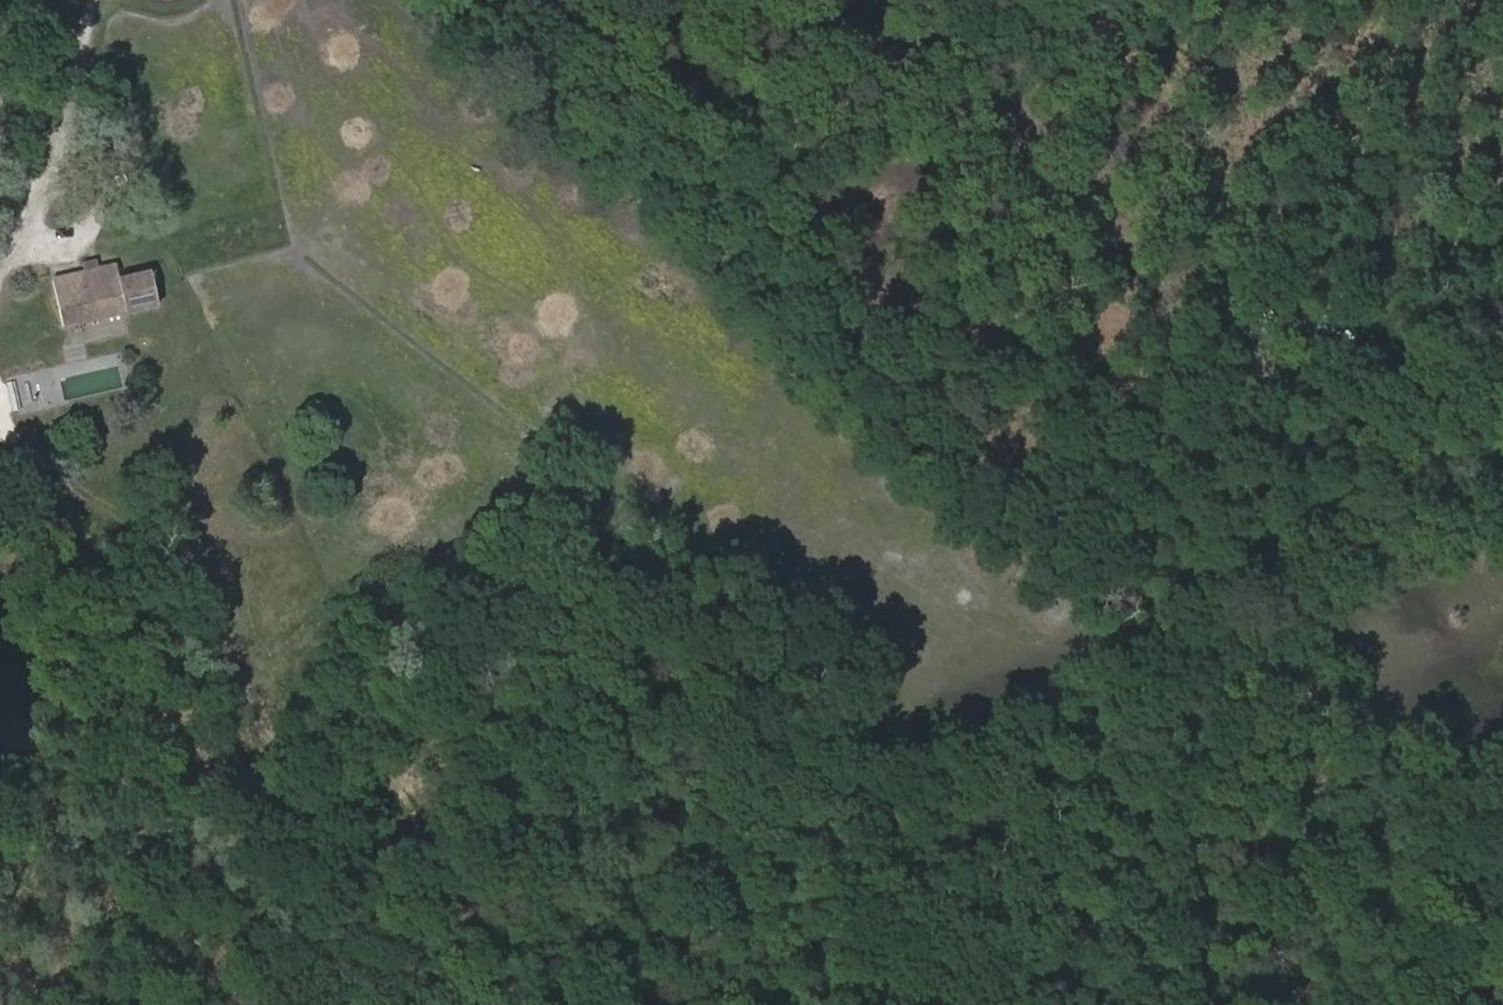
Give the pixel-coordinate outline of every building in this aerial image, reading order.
[(136,259),(134,243),(68,257),(77,302),(140,290),(136,259)] [(136,259),(140,290),(172,285),(166,254),(136,259)]
